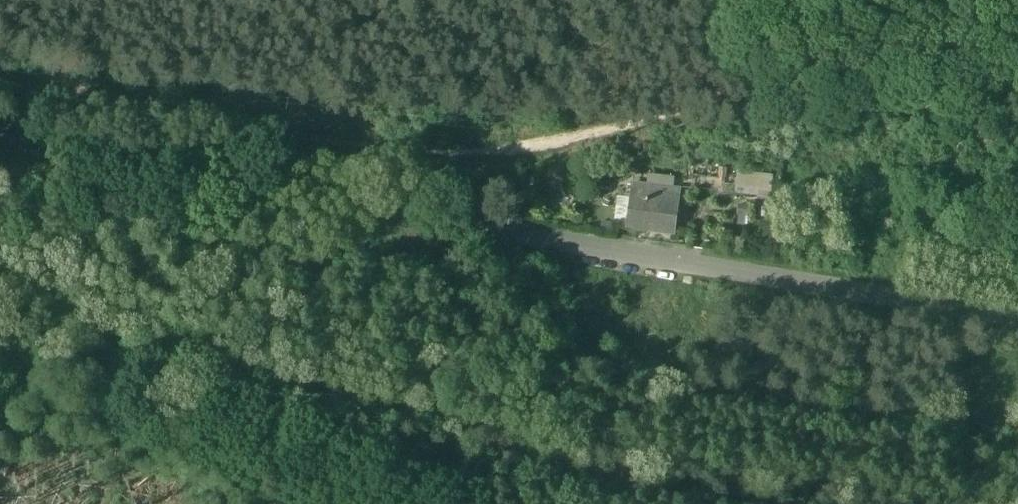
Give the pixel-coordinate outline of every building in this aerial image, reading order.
[(773,192),(774,176),(737,175),(736,191),(773,192)] [(649,189),(634,187),(632,203),(618,202),(615,229),(628,230),(627,235),(676,241),(682,192),(675,191),(676,181),(650,178),(649,189)] [(738,227),(754,227),(754,209),(739,209),(738,227)]
